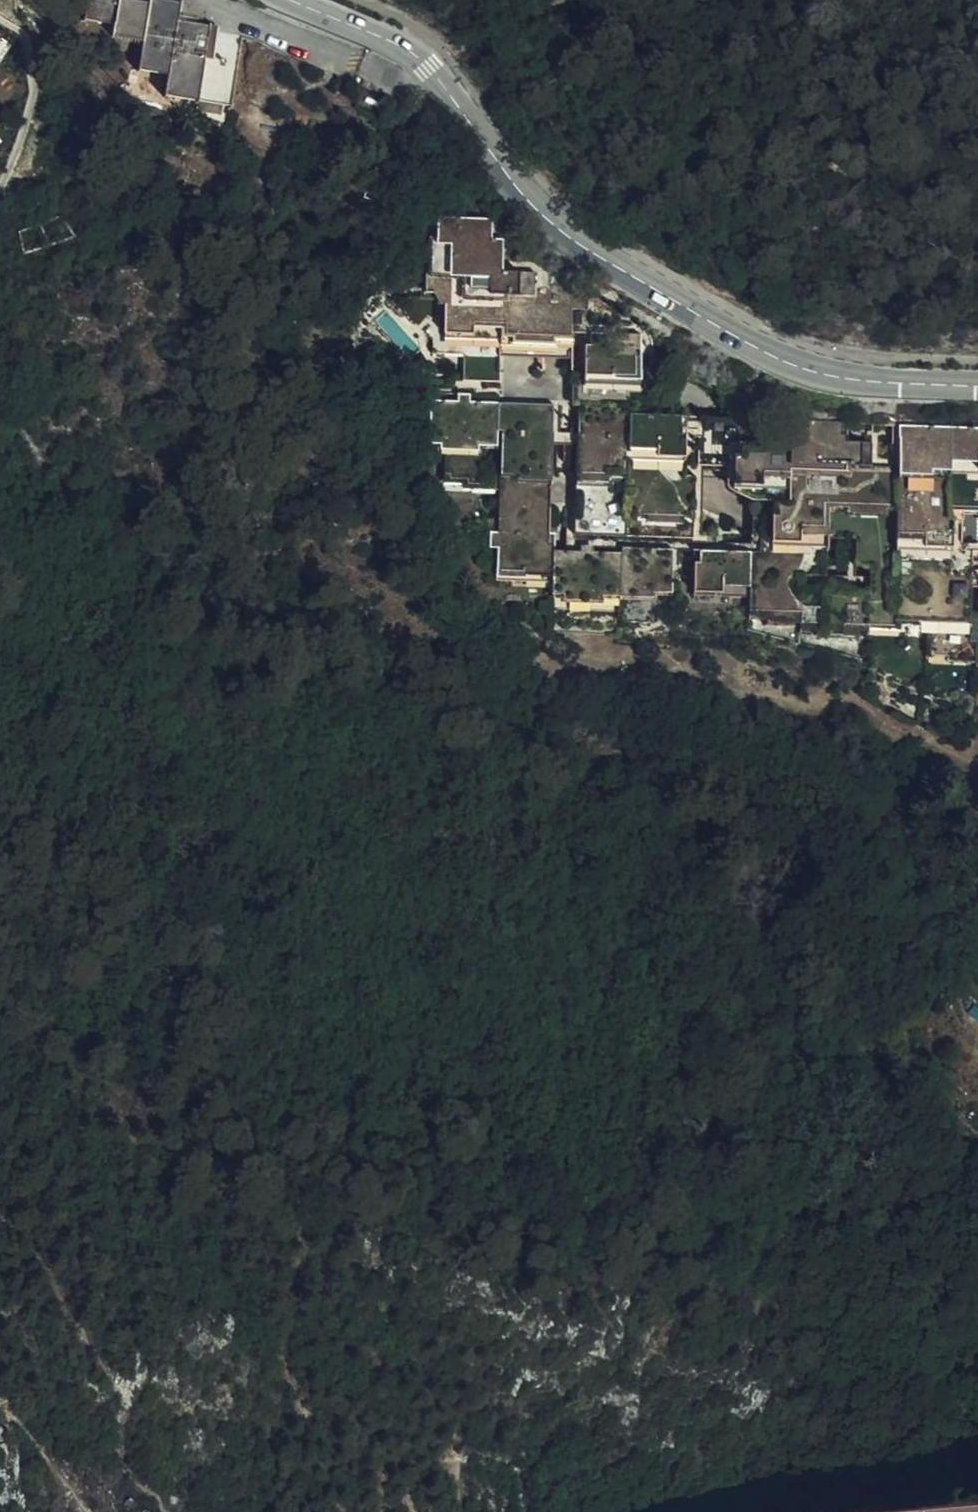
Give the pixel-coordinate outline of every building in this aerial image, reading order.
[(98,7),(94,20),(124,28),(119,51),(149,59),(139,95),(206,114),(226,42),(194,33),(196,24),(163,15),(166,0),(72,0),(98,7)] [(10,39),(0,34),(0,59),(10,39)] [(410,403),(408,445),(420,445),(420,451),(429,452),(427,494),(463,495),(464,490),(480,491),(476,582),(502,583),(502,580),(530,582),(530,590),(528,601),(541,602),(541,607),(573,608),(574,603),(623,606),(623,599),(646,600),(649,557),(672,558),(670,597),(697,598),(698,587),(726,588),(725,606),(724,623),(747,624),(748,629),(794,631),(794,643),(829,645),(830,632),(867,634),(868,630),(964,635),(964,640),(977,641),(977,433),(853,427),(854,423),(776,419),(774,442),(716,439),(718,407),(713,397),(700,385),(688,382),(628,379),(630,333),(560,330),(561,292),(522,290),(524,256),(490,255),(490,236),(478,236),(478,217),(427,215),(426,236),(420,236),(417,273),(411,287),(403,382),(481,386),(481,406),(410,403)] [(403,382),(410,403),(481,406),(481,386),(403,382)] [(502,583),(476,582),(475,587),(530,590),(530,582),(502,580),(502,583)] [(697,598),(670,597),(670,604),(725,606),(726,588),(698,587),(697,598)]
